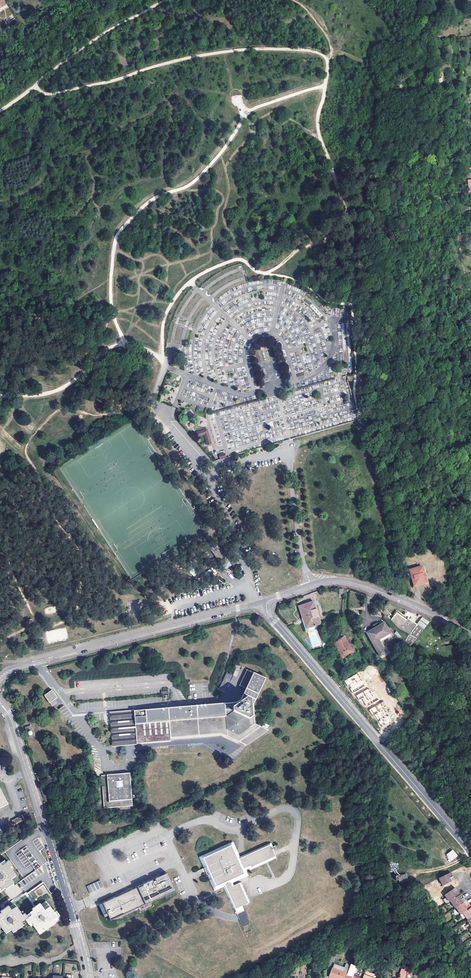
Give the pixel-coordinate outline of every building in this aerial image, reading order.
[(202,431),(194,433),(195,438),(202,436),(205,446),(209,445),(208,441),(206,441),(206,438),(207,438),(206,434),(203,435),(202,431)] [(225,570),(232,565),(217,545),(210,549),(225,570)] [(425,583),(421,567),(409,570),(413,586),(419,585),(425,583)] [(321,624),(314,602),(299,607),(303,619),(305,619),(308,629),(321,624)] [(406,648),(418,637),(423,630),(417,625),(416,627),(407,620),(409,618),(398,611),(391,620),(399,628),(410,634),(403,642),(406,648)] [(416,627),(417,625),(416,625),(409,618),(407,620),(416,627)] [(430,622),(422,618),(416,625),(417,625),(423,630),(430,622)] [(379,640),(390,634),(385,623),(368,633),(381,657),(387,653),(379,640)] [(427,648),(428,647),(441,638),(442,637),(442,635),(440,634),(439,634),(425,644),(425,645),(425,646),(425,647),(426,648),(427,648)] [(354,651),(345,637),(335,643),(344,657),(354,651)] [(257,699),(266,678),(254,673),(247,670),(240,685),(247,688),(244,694),(242,699),(236,702),(225,703),(215,703),(134,710),(112,712),(115,745),(137,743),(170,740),(170,736),(221,733),(244,743),(268,729),(255,723),(254,705),(257,699)] [(363,681),(358,673),(345,681),(349,687),(350,687),(351,686),(352,688),(351,689),(354,693),(368,685),(365,680),(364,681),(363,681)] [(226,691),(232,679),(226,676),(220,688),(226,691)] [(374,697),(372,693),(369,688),(357,696),(360,700),(363,699),(368,706),(379,700),(376,695),(374,697)] [(45,695),(50,703),(56,699),(58,697),(53,690),(45,695)] [(374,716),(375,715),(376,714),(378,716),(377,717),(382,727),(391,721),(388,716),(389,716),(385,709),(382,703),(370,710),(374,716)] [(29,737),(34,735),(31,726),(26,727),(29,737)] [(132,805),(130,772),(101,775),(103,795),(100,795),(100,798),(103,798),(104,808),(132,805)] [(0,789),(0,809),(8,805),(0,789)] [(24,820),(22,816),(12,821),(14,825),(24,820)] [(223,883),(234,908),(242,904),(248,902),(246,899),(239,882),(231,885),(229,880),(245,873),(242,867),(249,864),(250,866),(274,855),(272,850),(271,848),(273,848),(272,845),(270,845),(269,844),(238,857),(231,842),(201,856),(214,887),(223,883)] [(27,847),(16,852),(24,867),(30,864),(28,860),(32,857),(27,847)] [(452,861),(458,856),(453,850),(447,855),(452,861)] [(16,877),(11,871),(10,869),(12,867),(8,862),(6,864),(2,866),(1,864),(0,864),(0,890),(1,891),(5,889),(7,890),(8,889),(14,885),(11,880),(16,877)] [(154,881),(99,905),(105,917),(108,916),(111,921),(113,919),(152,902),(176,892),(168,874),(162,877),(156,880),(157,881),(154,882),(154,881)] [(450,877),(449,874),(439,879),(443,886),(454,881),(452,877),(451,878),(450,877)] [(100,880),(87,886),(90,893),(103,887),(100,880)] [(458,892),(455,888),(445,895),(449,903),(450,902),(459,896),(457,894),(456,893),(458,892)] [(456,908),(465,902),(463,899),(462,899),(461,898),(459,896),(450,902),(455,909),(456,908)] [(466,901),(465,902),(456,908),(460,915),(462,914),(470,909),(468,906),(467,905),(468,905),(466,901)] [(24,919),(26,921),(28,924),(29,926),(32,924),(40,935),(56,924),(54,921),(60,917),(57,912),(55,913),(46,902),(43,905),(41,903),(37,906),(35,908),(34,909),(33,909),(34,911),(31,914),(32,916),(29,919),(27,917),(24,919)] [(27,917),(25,914),(23,916),(21,913),(15,905),(12,907),(10,909),(8,907),(4,910),(1,912),(2,914),(0,915),(0,918),(1,919),(0,919),(0,927),(1,926),(6,934),(12,931),(14,934),(24,926),(23,923),(26,921),(24,919),(27,917)] [(470,919),(470,908),(470,909),(462,914),(467,921),(470,919)] [(245,912),(238,915),(243,926),(250,923),(245,912)] [(359,967),(352,964),(351,966),(349,971),(348,974),(354,976),(355,973),(357,974),(359,967)] [(336,965),(335,969),(348,974),(349,971),(345,970),(346,968),(336,965)] [(332,977),(347,977),(348,974),(335,969),(334,968),(330,977),(332,977)]
